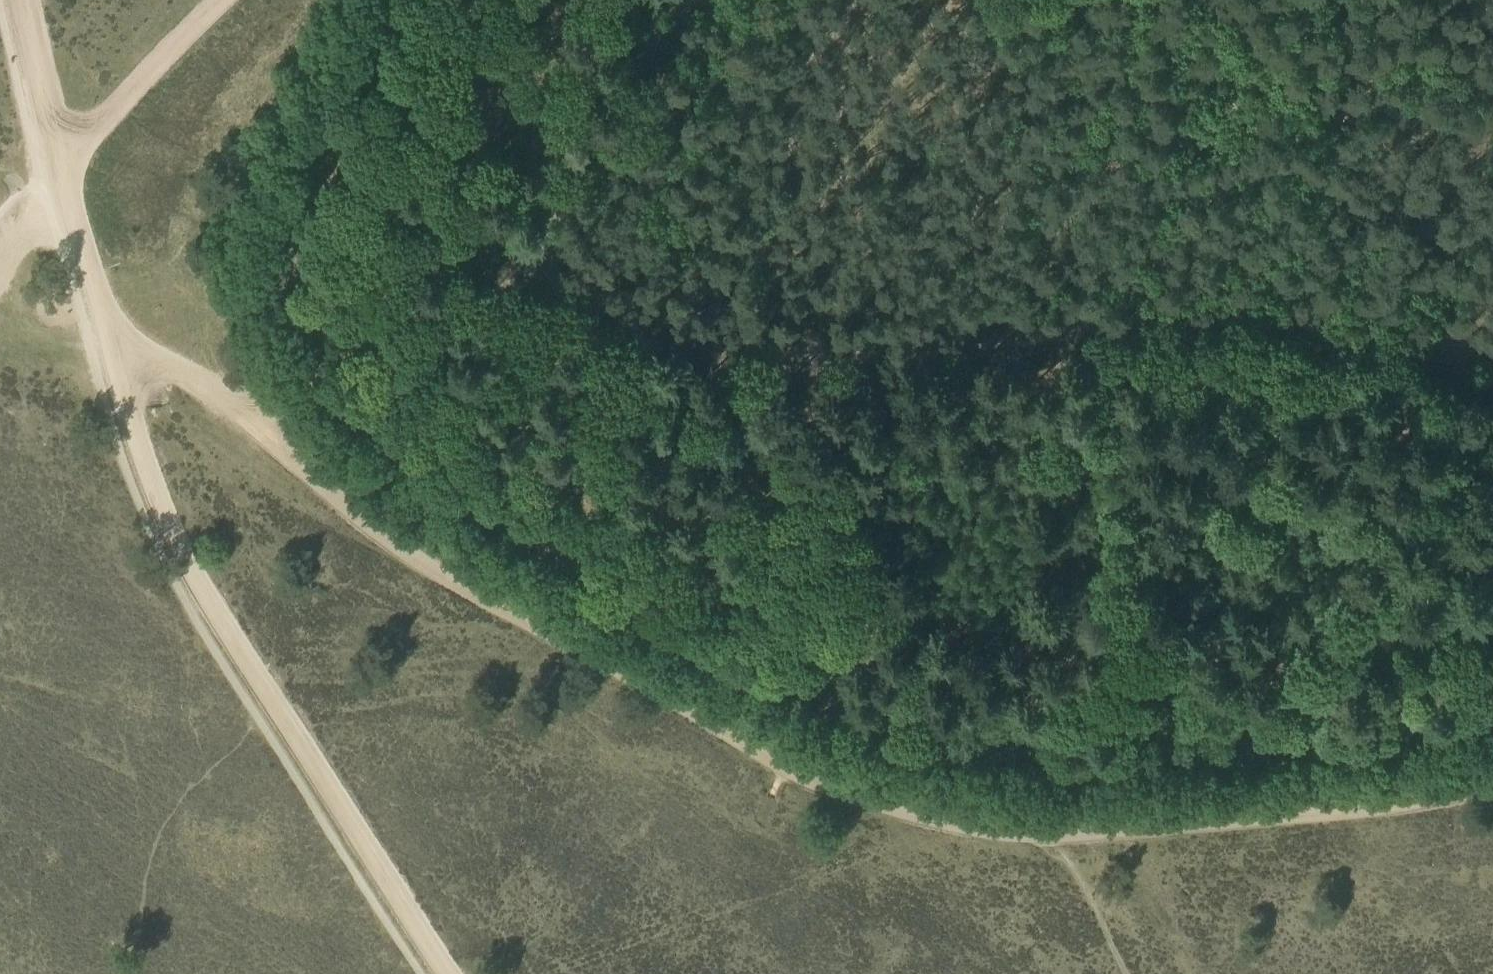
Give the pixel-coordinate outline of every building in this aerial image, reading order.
[(477,41),(475,23),(464,24),(466,42),(477,41)] [(325,163),(332,186),(342,183),(335,160),(325,163)]
